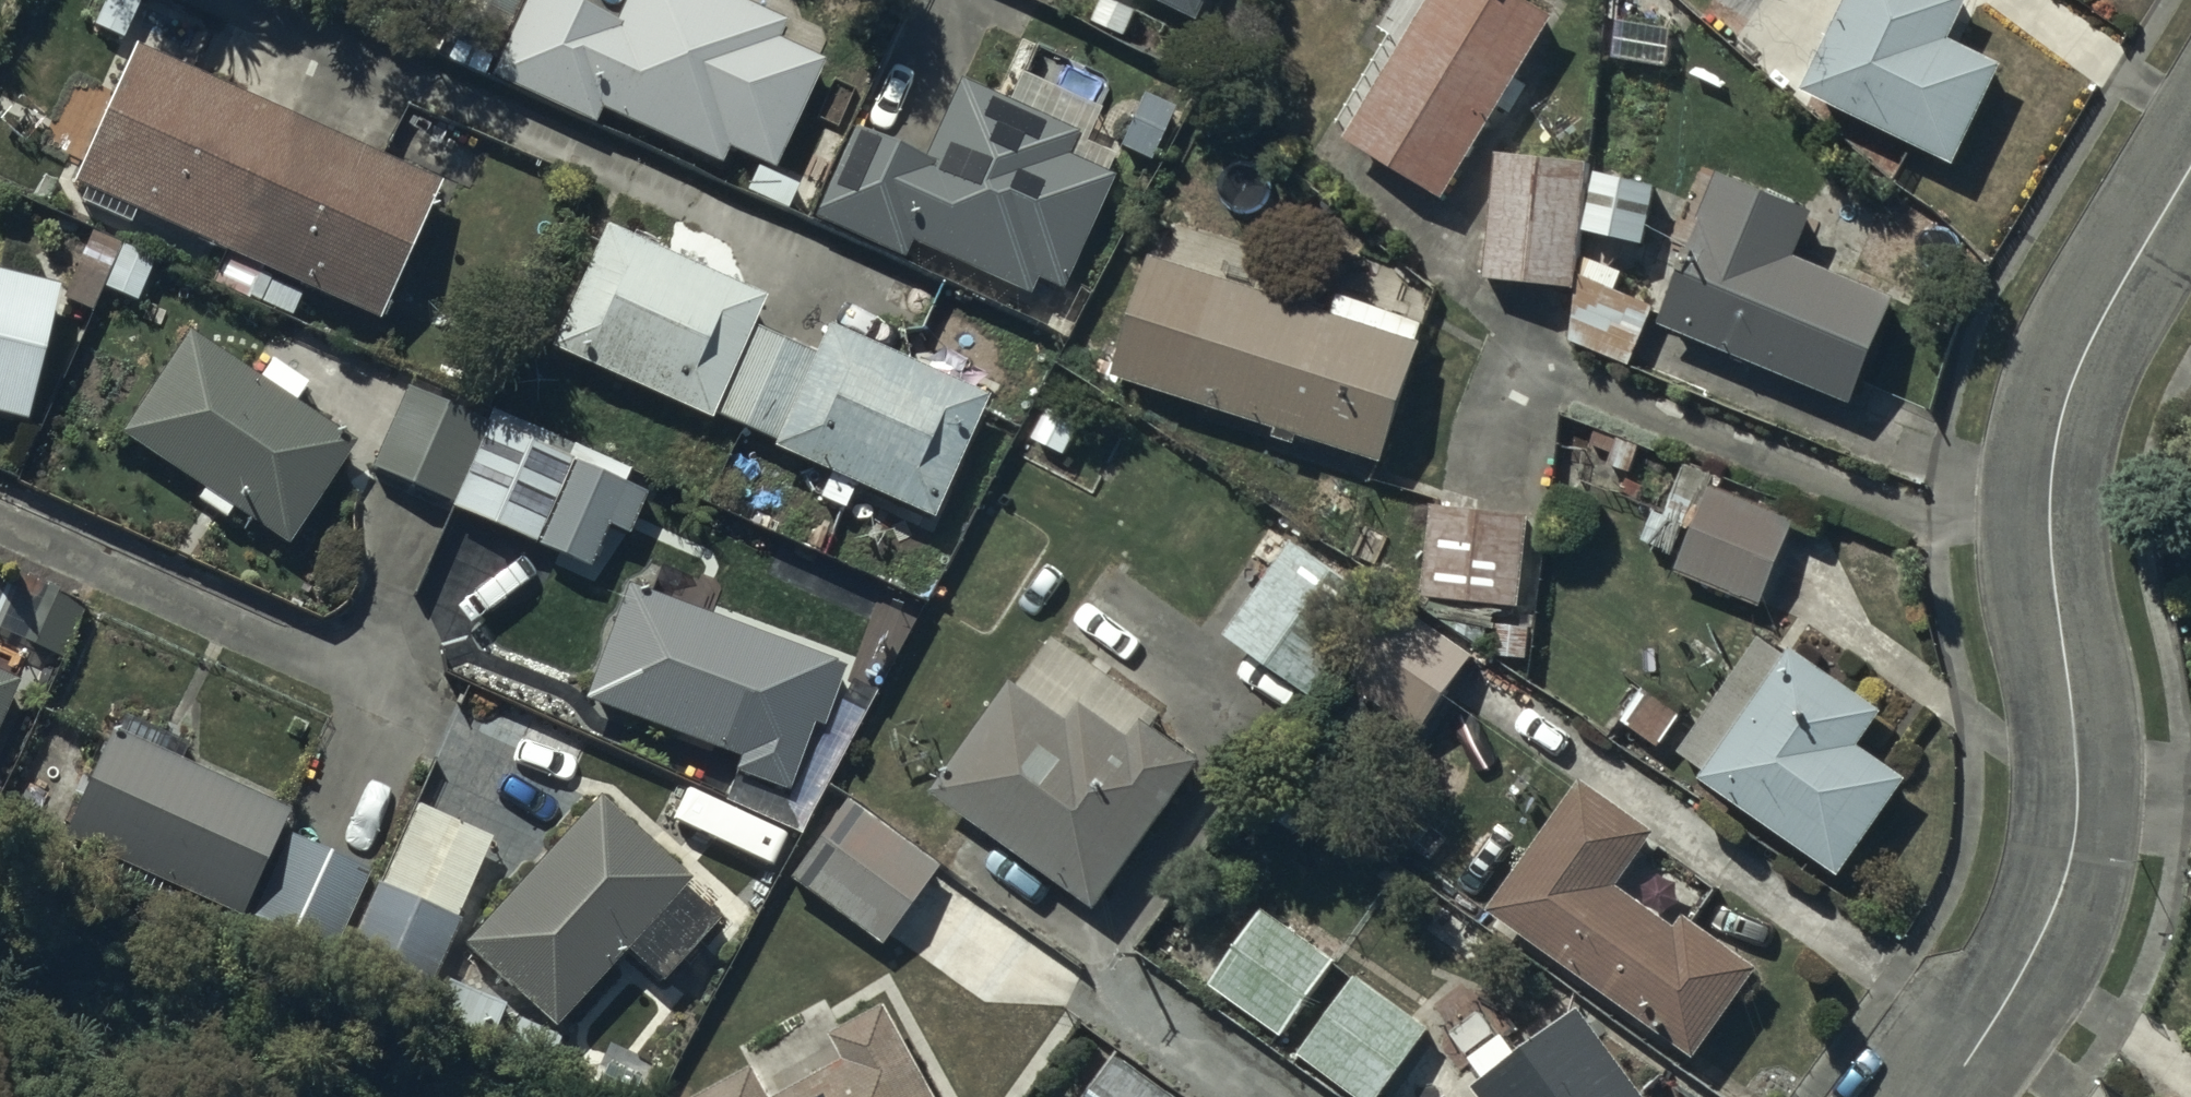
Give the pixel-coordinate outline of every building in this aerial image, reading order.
[(96,19),(124,33),(139,0),(105,0),(96,19)] [(443,30),(493,52),(517,0),(457,0),(443,30)] [(582,0),(521,0),(488,71),(593,120),(601,102),(716,156),(725,136),(773,158),(821,55),(776,34),(785,15),(754,0),(621,0),(614,15),(582,0)] [(1128,0),(1102,0),(1095,13),(1126,28),(1138,5),(1128,0)] [(1195,9),(1200,0),(1177,0),(1195,9)] [(1542,0),(1426,0),(1346,130),(1440,187),(1551,6),(1542,0)] [(1955,0),(1866,0),(1815,108),(1963,178),(2009,82),(1960,59),(1982,12),(1955,0)] [(440,179),(135,41),(73,176),(82,180),(76,193),(128,217),(134,205),(377,315),(440,179)] [(1075,124),(959,72),(923,149),(853,118),(810,213),(902,254),(910,236),(1027,289),(1034,273),(1058,284),(1109,172),(1063,152),(1075,124)] [(1170,107),(1141,94),(1120,142),(1149,155),(1170,107)] [(1588,152),(1498,144),(1486,272),(1576,280),(1588,152)] [(798,184),(757,165),(747,186),(788,205),(798,184)] [(1656,180),(1598,167),(1586,223),(1643,236),(1656,180)] [(1812,205),(1719,167),(1658,318),(1851,395),(1893,290),(1794,251),(1812,205)] [(766,289),(603,217),(547,343),(708,415),(711,408),(774,436),(771,442),(930,513),(984,393),(828,323),(815,353),(750,324),(766,289)] [(120,242),(92,229),(62,292),(90,305),(120,242)] [(155,260),(124,246),(107,282),(137,296),(155,260)] [(1421,336),(1153,251),(1115,370),(1277,421),(1274,429),(1295,436),(1298,427),(1383,454),(1421,336)] [(301,291),(223,256),(213,277),(292,312),(301,291)] [(0,267),(0,406),(28,413),(58,280),(0,267)] [(1653,301),(1583,271),(1575,334),(1629,357),(1653,301)] [(258,372),(187,325),(120,427),(207,484),(200,494),(223,509),(228,501),(286,539),(355,435),(297,397),(310,378),(271,353),(258,372)] [(486,417),(408,382),(372,463),(451,498),(486,417)] [(1082,414),(1052,399),(1035,432),(1065,448),(1082,414)] [(642,488),(489,420),(452,503),(589,564),(608,520),(624,527),(642,488)] [(1614,436),(1597,429),(1592,441),(1609,448),(1614,436)] [(1640,443),(1618,435),(1609,459),(1631,467),(1640,443)] [(1794,518),(1713,484),(1678,566),(1760,601),(1794,518)] [(1527,511),(1434,501),(1424,591),(1517,601),(1527,511)] [(1379,598),(1292,538),(1228,631),(1316,690),(1379,598)] [(82,606),(0,569),(0,627),(61,654),(82,606)] [(847,658),(624,574),(579,693),(737,753),(732,765),(785,785),(810,718),(822,722),(847,658)] [(1475,649),(1411,605),(1358,681),(1422,725),(1475,649)] [(1529,624),(1496,622),(1494,650),(1527,652),(1529,624)] [(1881,706),(1794,645),(1791,651),(1763,632),(1681,748),(1707,766),(1702,773),(1839,869),(1905,776),(1856,741),(1881,706)] [(0,667),(0,717),(19,675),(0,667)] [(1070,715),(1009,672),(927,788),(1096,908),(1203,758),(1146,717),(1133,735),(1081,699),(1070,715)] [(1684,714),(1644,687),(1624,716),(1663,744),(1684,714)] [(188,740),(122,709),(65,832),(240,913),(289,807),(180,757),(188,740)] [(1660,825),(1580,771),(1486,907),(1696,1051),(1758,962),(1687,914),(1681,923),(1621,881),(1660,825)] [(687,876),(599,793),(460,940),(549,1023),(626,942),(661,975),(716,917),(681,883),(687,876)] [(935,866),(844,798),(787,874),(877,942),(935,866)] [(367,868),(292,833),(253,913),(329,949),(367,868)] [(460,916),(380,881),(343,963),(424,998),(460,916)] [(1333,959),(1266,909),(1214,980),(1282,1029),(1333,959)] [(1226,957),(1215,948),(1203,964),(1214,973),(1226,957)] [(1356,974),(1301,1050),(1367,1096),(1377,1096),(1428,1026),(1356,974)] [(502,1003),(449,977),(434,1007),(487,1033),(502,1003)] [(691,1092),(694,1096),(941,1096),(887,998),(837,1025),(852,1053),(779,1093),(758,1056),(691,1092)] [(1582,1006),(1475,1082),(1486,1096),(1648,1096),(1582,1006)] [(1118,1055),(1088,1096),(1177,1096),(1118,1055)]
